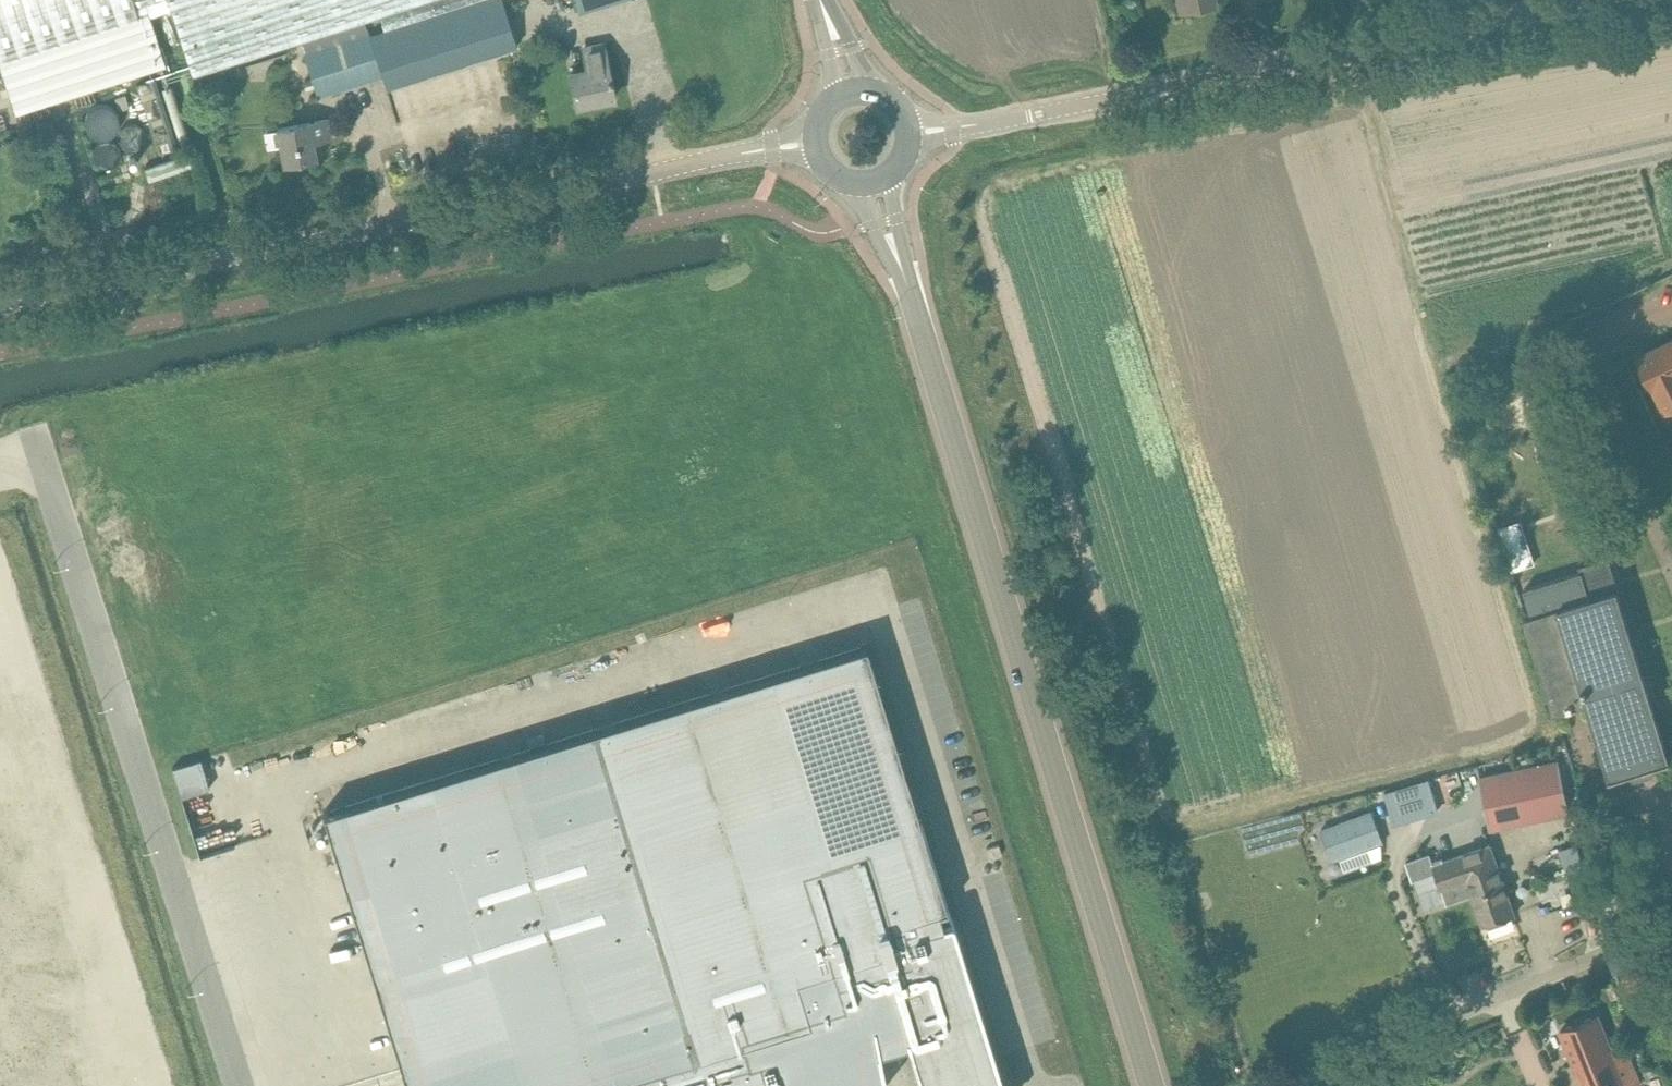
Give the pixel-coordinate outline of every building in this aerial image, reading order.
[(16,113),(165,65),(149,14),(171,6),(169,0),(0,0),(0,65),(16,113)] [(366,20),(380,16),(429,0),(169,0),(171,6),(194,75),(301,41),(366,20)] [(380,16),(385,28),(371,33),(383,76),(387,87),(517,45),(502,0),(429,0),(380,16)] [(579,13),(619,0),(575,0),(579,13)] [(1180,10),(1214,3),(1214,0),(1178,0),(1180,10)] [(383,76),(371,33),(366,20),(301,41),(319,96),(324,95),(383,76)] [(571,72),(573,84),(577,105),(614,98),(603,44),(583,48),(587,69),(571,72)] [(328,118),(277,128),(284,164),(317,157),(313,141),(332,137),(328,118)] [(1639,355),(1653,385),(1654,385),(1666,409),(1671,406),(1671,339),(1639,355)] [(1534,565),(1520,520),(1498,527),(1512,572),(1534,565)] [(1526,617),(1549,691),(1555,712),(1587,702),(1610,776),(1610,777),(1630,771),(1633,782),(1654,775),(1651,765),(1670,759),(1670,757),(1669,757),(1609,563),(1525,589),(1533,615),(1526,617)] [(322,811),(374,979),(407,1085),(592,1085),(638,1071),(643,1085),(874,1085),(875,1084),(876,1082),(876,1080),(876,1078),(876,1076),(876,1074),(876,1071),(875,1069),(870,1054),(880,1051),(908,1042),(922,1085),(1003,1085),(953,922),(953,921),(952,921),(952,920),(951,920),(951,919),(950,919),(949,919),(948,919),(942,921),(939,910),(948,907),(866,643),(861,645),(861,647),(419,784),(400,789),(329,812),(328,809),(322,811)] [(182,797),(210,788),(201,758),(172,767),(182,797)] [(1491,828),(1540,817),(1562,812),(1561,808),(1569,807),(1559,761),(1552,763),(1552,760),(1531,765),(1495,772),(1480,775),(1484,797),(1491,828)] [(1430,777),(1385,791),(1395,824),(1440,810),(1430,777)] [(1370,811),(1321,829),(1333,861),(1382,843),(1370,811)] [(1446,902),(1472,893),(1467,879),(1498,868),(1490,845),(1433,865),(1446,902)] [(1467,879),(1472,893),(1484,925),(1515,915),(1498,868),(1467,879)] [(1639,1083),(1623,1044),(1611,1049),(1597,1015),(1561,1030),(1584,1085),(1632,1085),(1639,1083)]
